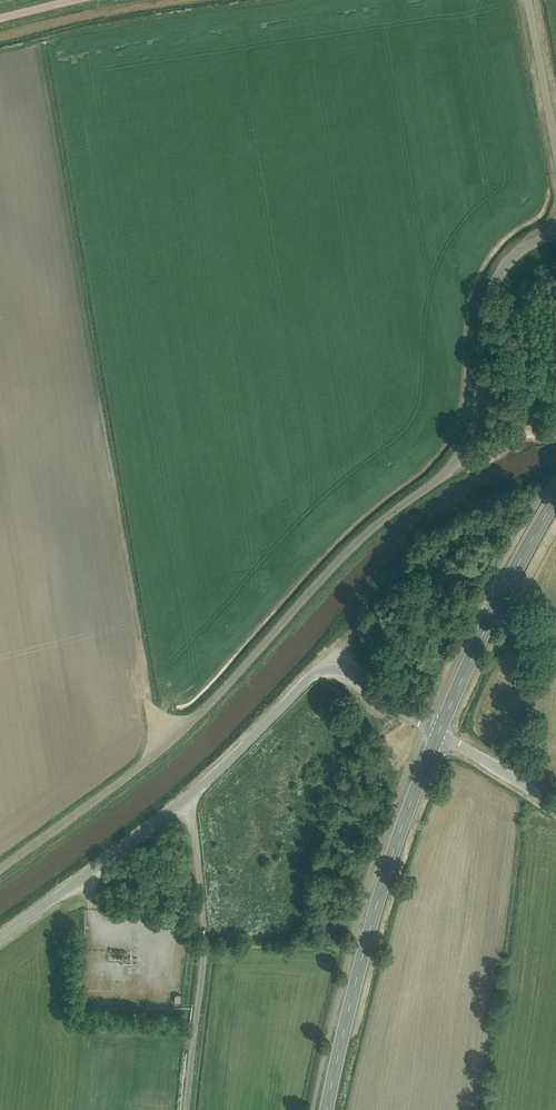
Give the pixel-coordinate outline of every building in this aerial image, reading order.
[(172,1007),(181,1007),(183,992),(174,991),(172,1007)]
